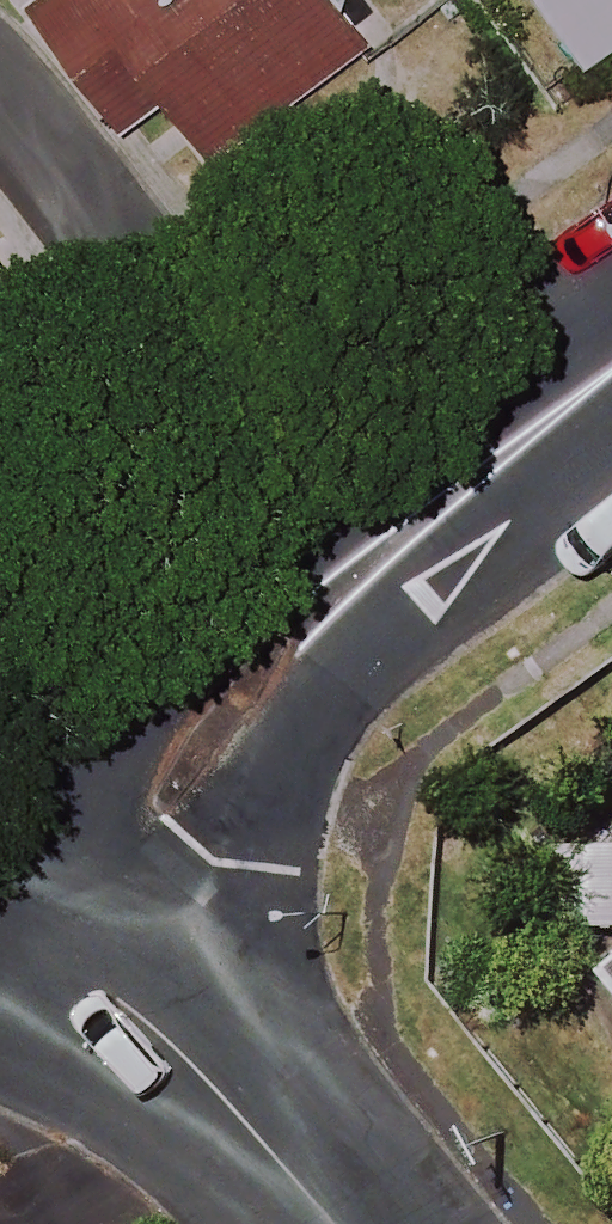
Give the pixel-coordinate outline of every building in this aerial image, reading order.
[(370,46),(337,0),(33,0),(24,7),(115,133),(166,96),(212,160),(370,46)] [(604,51),(611,45),(611,0),(566,0),(604,51)] [(0,324),(0,350),(9,346),(0,324)]
